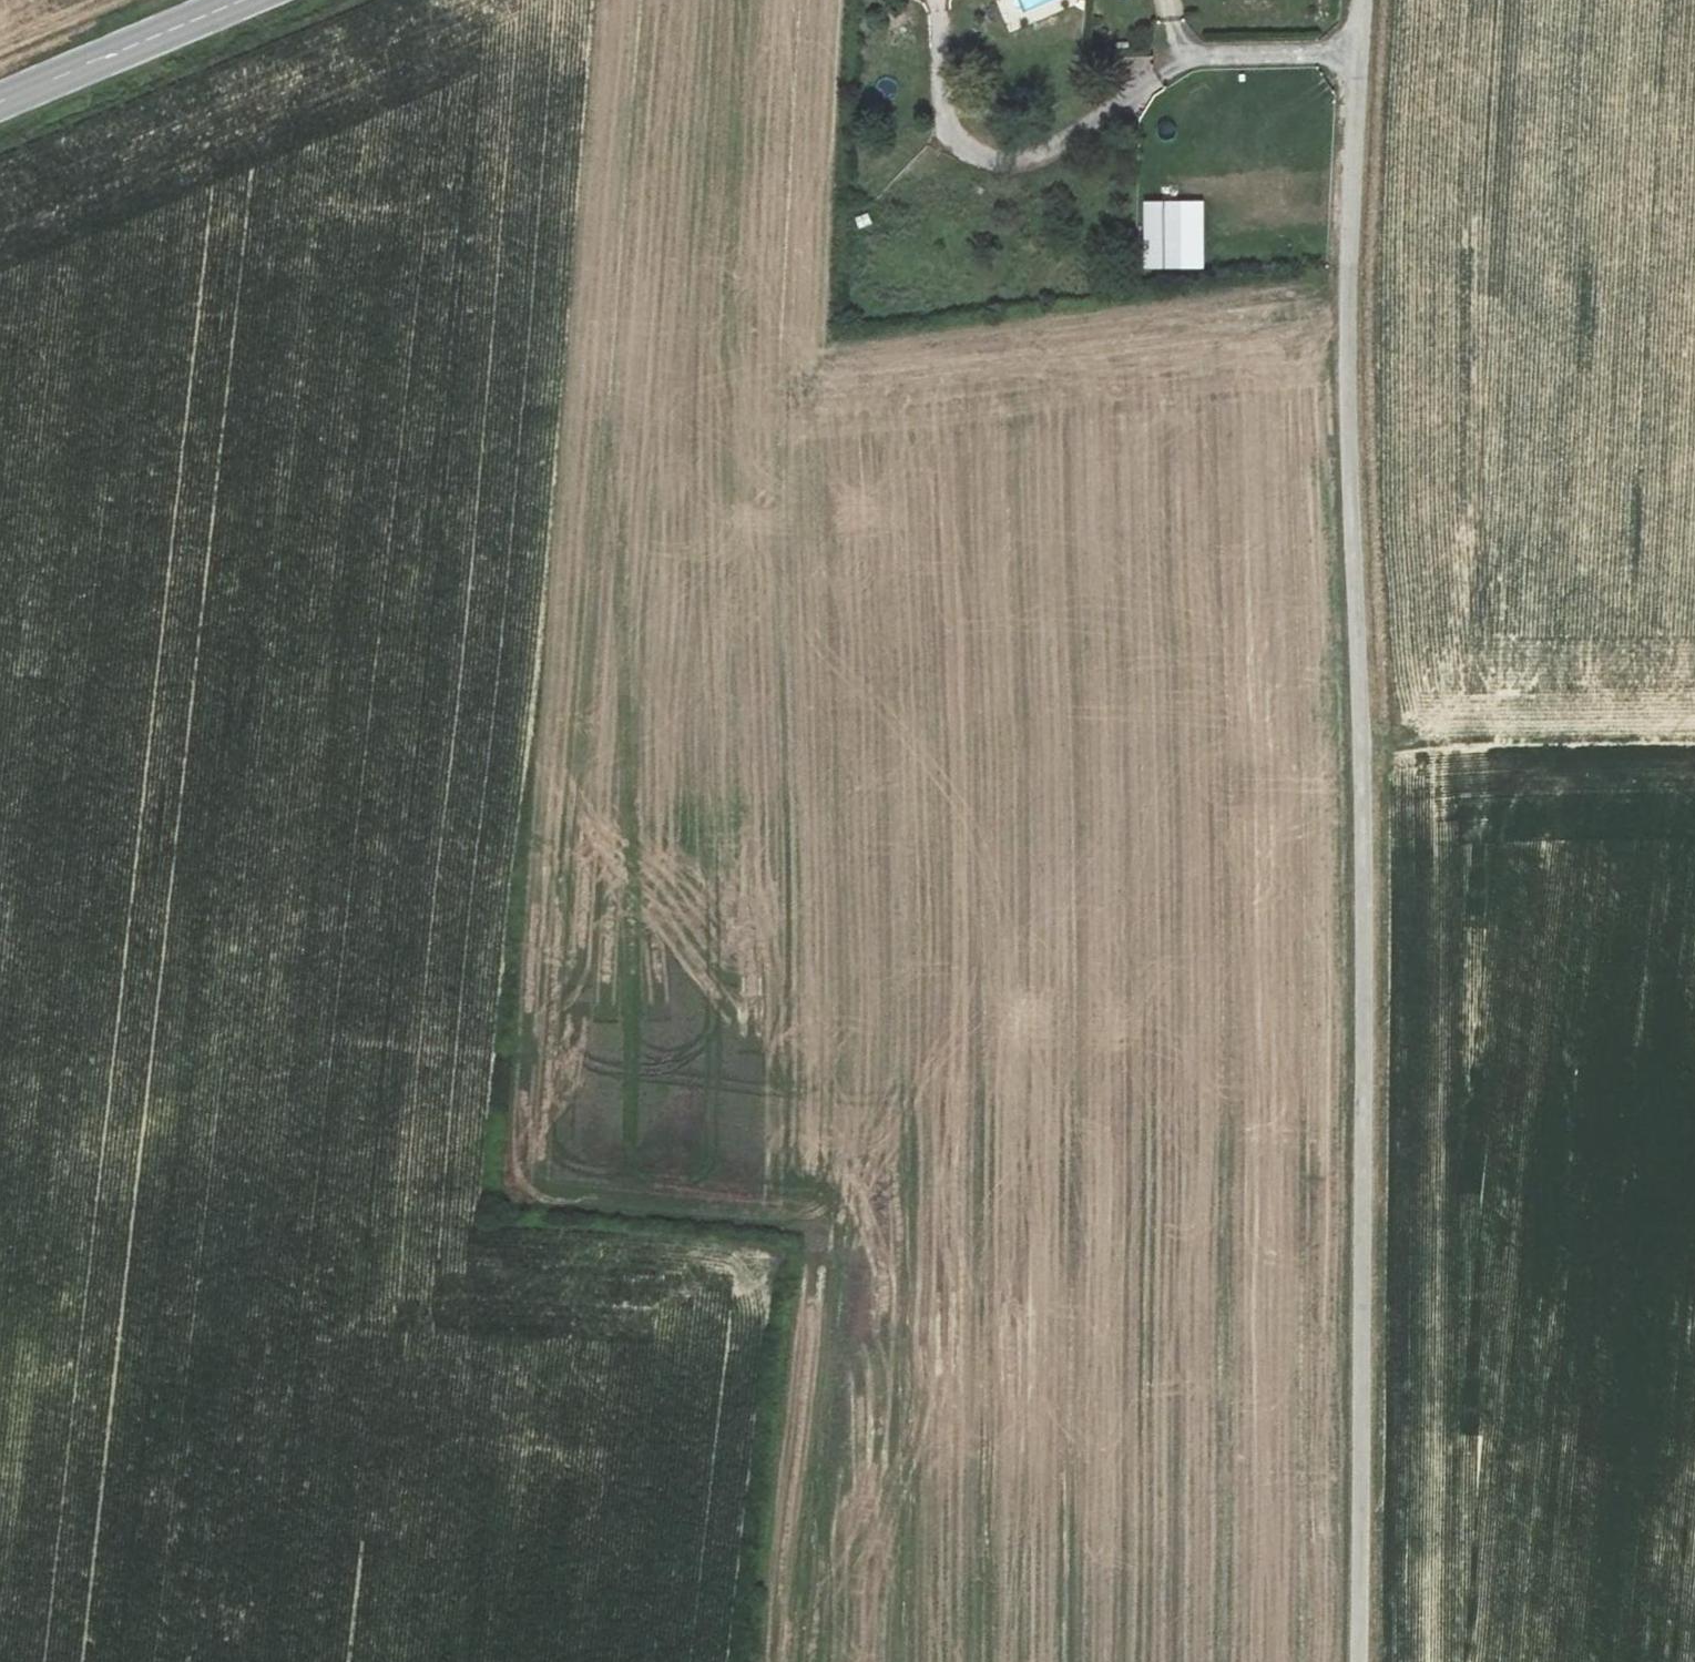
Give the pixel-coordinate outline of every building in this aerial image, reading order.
[(1144,204),(1144,268),(1201,268),(1202,204),(1144,204)]
